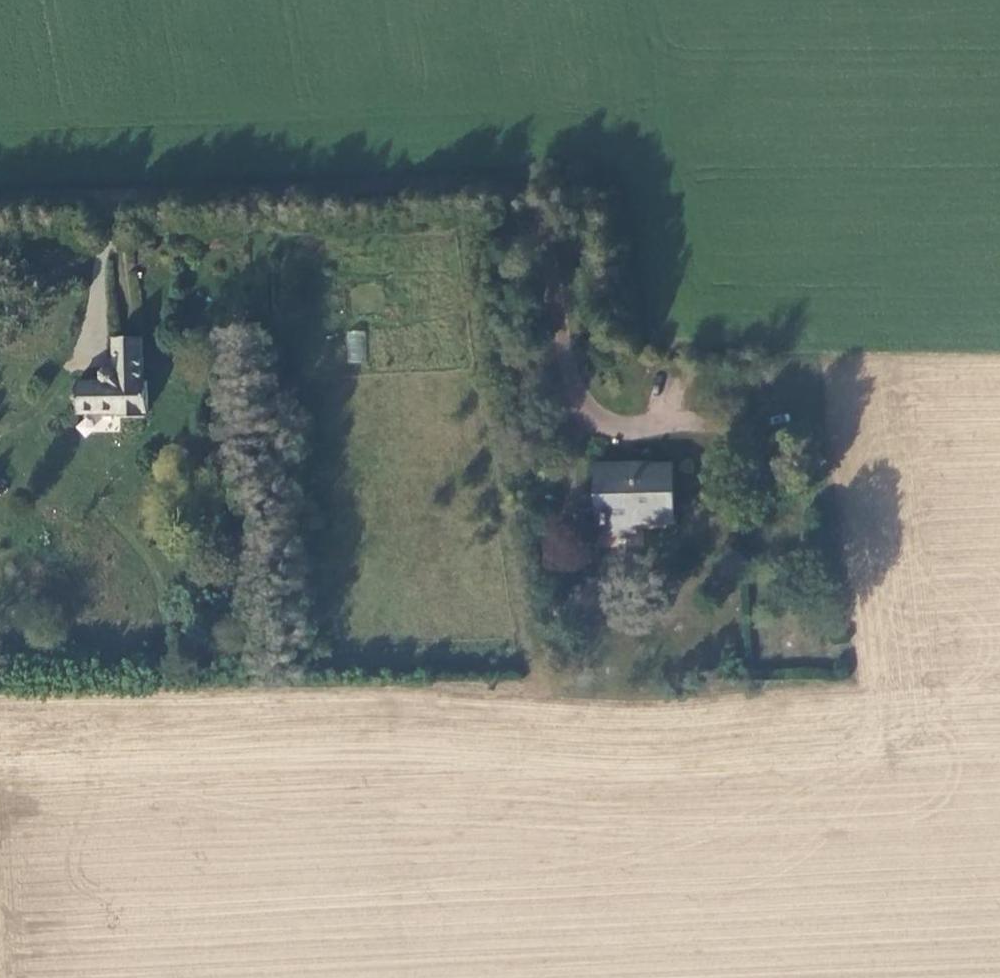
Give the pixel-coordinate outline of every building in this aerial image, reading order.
[(365,363),(365,330),(346,330),(346,362),(365,363)] [(78,412),(118,411),(119,415),(145,415),(146,410),(151,409),(149,379),(144,378),(142,335),(114,335),(116,379),(77,380),(78,412)] [(103,417),(84,413),(81,426),(101,430),(103,417)] [(671,465),(598,464),(599,513),(602,513),(604,524),(606,523),(606,533),(635,531),(636,519),(673,517),(671,465)]
